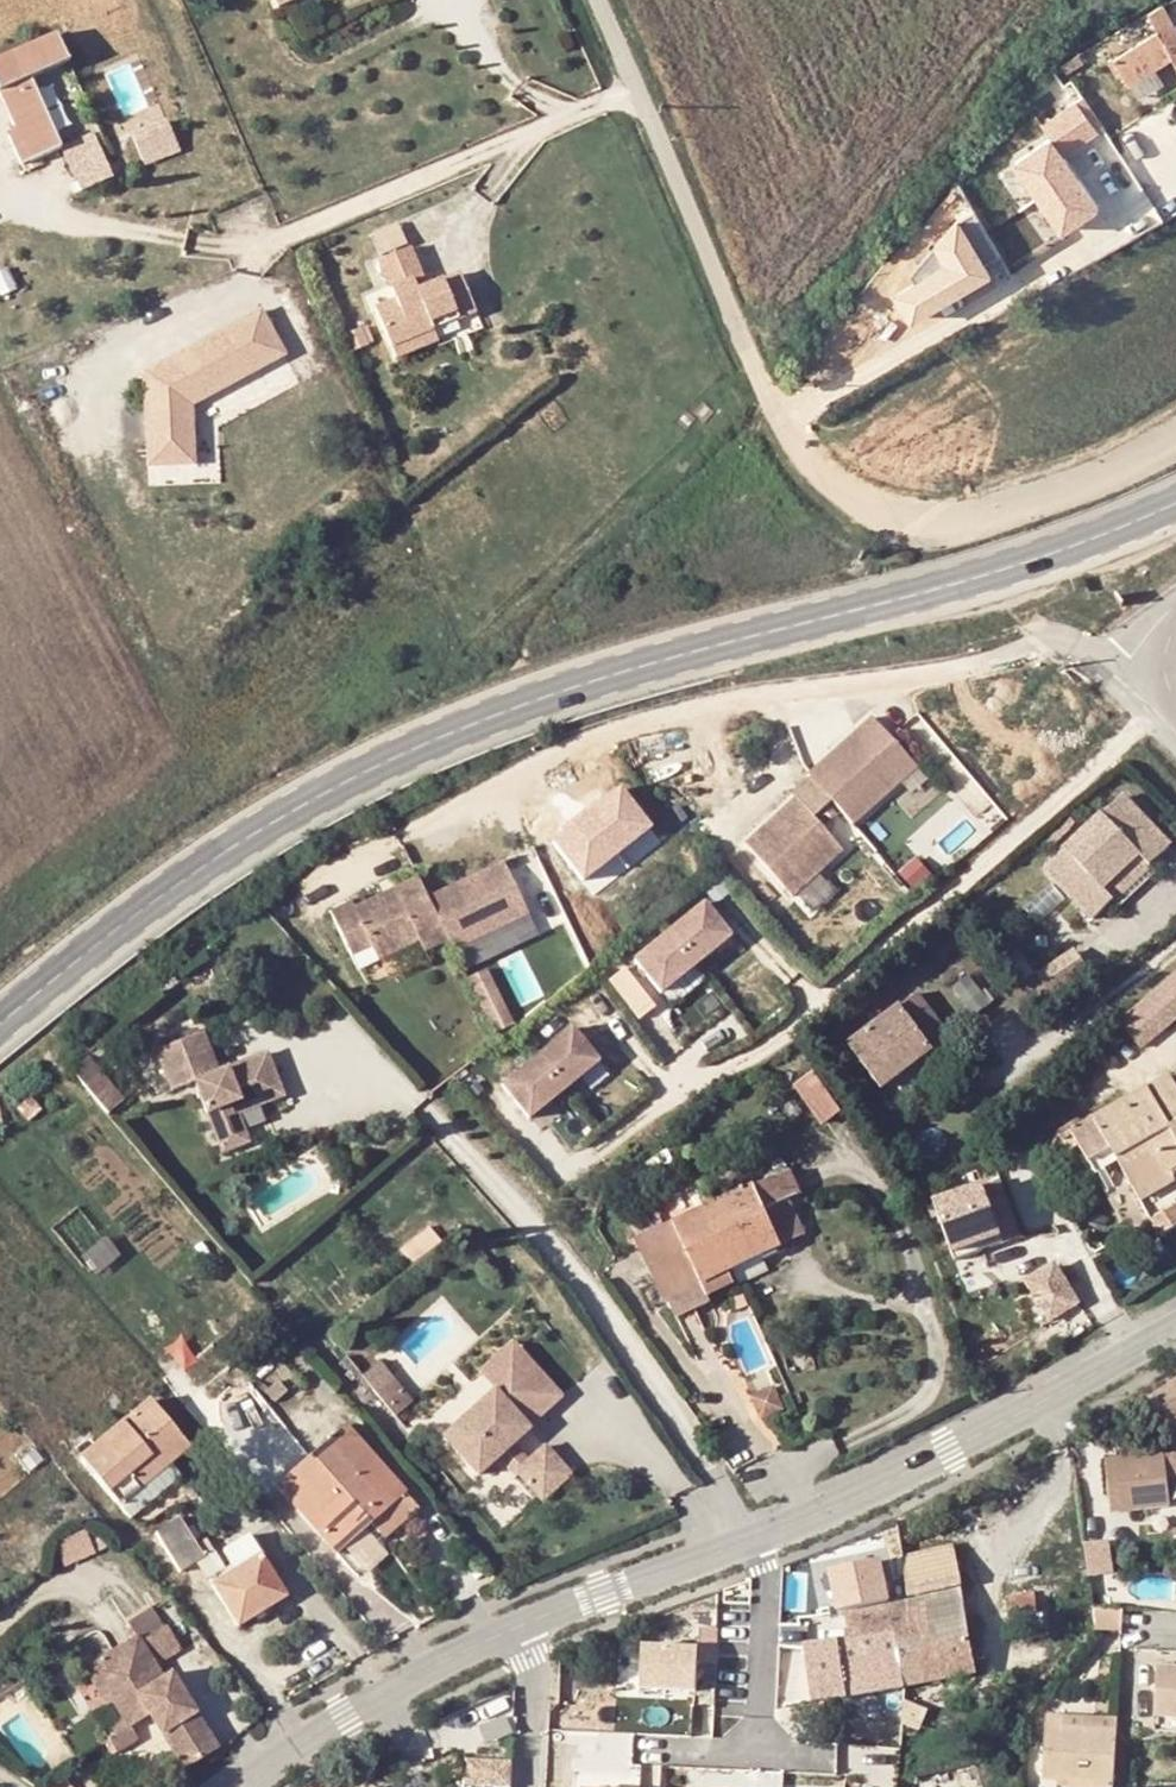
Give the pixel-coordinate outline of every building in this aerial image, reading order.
[(54,23),(44,0),(32,0),(0,14),(0,38),(3,37),(6,45),(54,23)] [(1146,0),(1141,0),(1130,6),(1144,28),(1156,53),(1167,48),(1146,0)] [(1167,48),(1175,65),(1175,24),(1164,0),(1146,0),(1167,48)] [(1104,48),(1117,73),(1156,53),(1144,28),(1104,48)] [(37,113),(6,45),(0,47),(0,111),(7,126),(37,113)] [(84,92),(37,113),(56,156),(103,135),(84,92)] [(1048,113),(1067,149),(1106,129),(1088,93),(1048,113)] [(144,163),(182,151),(171,118),(133,130),(144,163)] [(1056,132),(1009,160),(1055,235),(1102,206),(1056,132)] [(1031,211),(995,224),(1007,257),(1043,245),(1031,211)] [(410,272),(420,268),(407,238),(377,252),(394,292),(374,301),(390,338),(432,320),(428,313),(452,303),(455,310),(474,302),(457,264),(424,279),(415,283),(410,272)] [(424,279),(420,268),(410,272),(415,283),(424,279)] [(266,307),(142,366),(147,467),(199,464),(196,401),(289,356),(266,307)] [(395,349),(437,331),(432,320),(390,338),(395,349)] [(807,769),(809,771),(827,793),(850,819),(900,777),(881,754),(897,741),(873,713),(807,769)] [(897,741),(881,754),(900,777),(916,763),(897,741)] [(790,787),(795,792),(741,836),(776,874),(801,853),(813,867),(841,843),(810,810),(827,793),(809,771),(790,787)] [(1175,844),(1175,843),(1126,788),(1042,865),(1092,920),(1175,844)] [(789,888),(813,867),(801,853),(776,874),(789,888)] [(488,854),(414,891),(435,934),(439,942),(514,905),(488,854)] [(337,897),(317,907),(339,951),(359,941),(367,954),(406,935),(412,946),(435,934),(414,891),(403,871),(341,904),(337,897)] [(708,897),(631,950),(658,989),(735,935),(708,897)] [(1025,979),(1037,996),(1088,963),(1076,946),(1025,979)] [(488,965),(469,975),(497,1030),(516,1020),(488,965)] [(1175,1020),(1175,970),(1120,1018),(1146,1047),(1175,1020)] [(945,1019),(911,976),(841,1029),(875,1074),(945,1019)] [(532,1117),(602,1055),(571,1020),(501,1082),(532,1117)] [(274,1044),(230,1062),(214,1023),(170,1041),(185,1079),(205,1073),(230,1135),(254,1126),(242,1093),(263,1084),(273,1104),(294,1097),(274,1044)] [(108,1110),(124,1098),(94,1058),(79,1070),(108,1110)] [(814,1067),(794,1083),(825,1123),(846,1107),(814,1067)] [(1073,1129),(1091,1159),(1114,1148),(1144,1199),(1175,1181),(1172,1173),(1175,1171),(1175,1086),(1170,1075),(1073,1129)] [(258,1136),(254,1126),(230,1135),(233,1144),(258,1136)] [(709,1189),(699,1193),(731,1254),(781,1229),(764,1195),(789,1184),(796,1181),(786,1161),(781,1162),(778,1156),(709,1189)] [(957,1257),(1024,1229),(999,1171),(932,1200),(957,1257)] [(789,1184),(764,1195),(781,1229),(805,1217),(789,1184)] [(726,1257),(731,1254),(699,1193),(638,1224),(668,1286),(707,1268),(726,1257)] [(1175,1224),(1175,1205),(1153,1217),(1161,1232),(1175,1224)] [(739,1280),(771,1268),(765,1254),(734,1266),(739,1280)] [(1057,1256),(1023,1278),(1050,1320),(1084,1299),(1057,1256)] [(707,1268),(711,1278),(732,1270),(726,1257),(707,1268)] [(510,1440),(564,1394),(514,1338),(479,1365),(494,1382),(436,1434),(473,1474),(497,1453),(492,1447),(505,1435),(510,1440)] [(382,1366),(363,1382),(387,1410),(406,1393),(382,1366)] [(762,1407),(781,1400),(770,1377),(751,1387),(762,1407)] [(1174,1377),(1144,1397),(1154,1412),(1159,1409),(1168,1421),(1175,1420),(1175,1380),(1174,1377)] [(194,1434),(155,1385),(81,1444),(121,1491),(194,1434)] [(346,1411),(281,1474),(340,1538),(373,1507),(408,1474),(346,1411)] [(497,1453),(515,1471),(528,1459),(510,1440),(505,1435),(492,1447),(497,1453)] [(544,1444),(528,1459),(515,1471),(540,1498),(569,1470),(544,1444)] [(1111,1503),(1133,1503),(1168,1503),(1169,1459),(1112,1459),(1111,1503)] [(408,1474),(373,1507),(385,1519),(389,1522),(425,1490),(408,1474)] [(1168,1515),(1168,1503),(1133,1503),(1132,1515),(1168,1515)] [(181,1504),(146,1528),(170,1563),(215,1535),(207,1521),(198,1527),(181,1504)] [(385,1519),(373,1507),(340,1538),(351,1550),(385,1519)] [(240,1556),(215,1569),(238,1612),(290,1582),(253,1520),(227,1534),(240,1556)] [(906,1680),(979,1666),(954,1534),(898,1545),(907,1591),(912,1618),(895,1622),(906,1680)] [(1085,1551),(1088,1577),(1112,1575),(1109,1549),(1085,1551)] [(1028,1586),(1002,1584),(1001,1602),(1027,1603),(1028,1586)] [(800,1643),(811,1698),(906,1680),(895,1622),(912,1618),(907,1591),(846,1603),(852,1633),(800,1643)] [(138,1620),(159,1652),(183,1635),(169,1613),(167,1614),(157,1599),(134,1615),(138,1620)] [(1110,1625),(1111,1610),(1092,1609),(1094,1625),(1110,1625)] [(152,1700),(140,1681),(167,1665),(159,1652),(138,1620),(85,1654),(102,1679),(108,1675),(115,1686),(130,1711),(152,1700)] [(698,1643),(640,1642),(639,1687),(697,1688),(698,1643)] [(167,1665),(140,1681),(152,1700),(185,1754),(219,1734),(174,1660),(167,1665)] [(1156,1670),(1153,1724),(1175,1724),(1175,1671),(1156,1670)] [(115,1686),(108,1675),(102,1679),(110,1690),(115,1686)] [(1105,1713),(1049,1710),(1050,1697),(1037,1697),(1032,1763),(1065,1764),(1102,1766),(1105,1713)] [(1050,1697),(1049,1710),(1105,1713),(1106,1699),(1050,1697)] [(464,1760),(462,1786),(509,1786),(510,1763),(464,1760)] [(1102,1781),(1102,1766),(1065,1764),(1065,1778),(1102,1781)]
